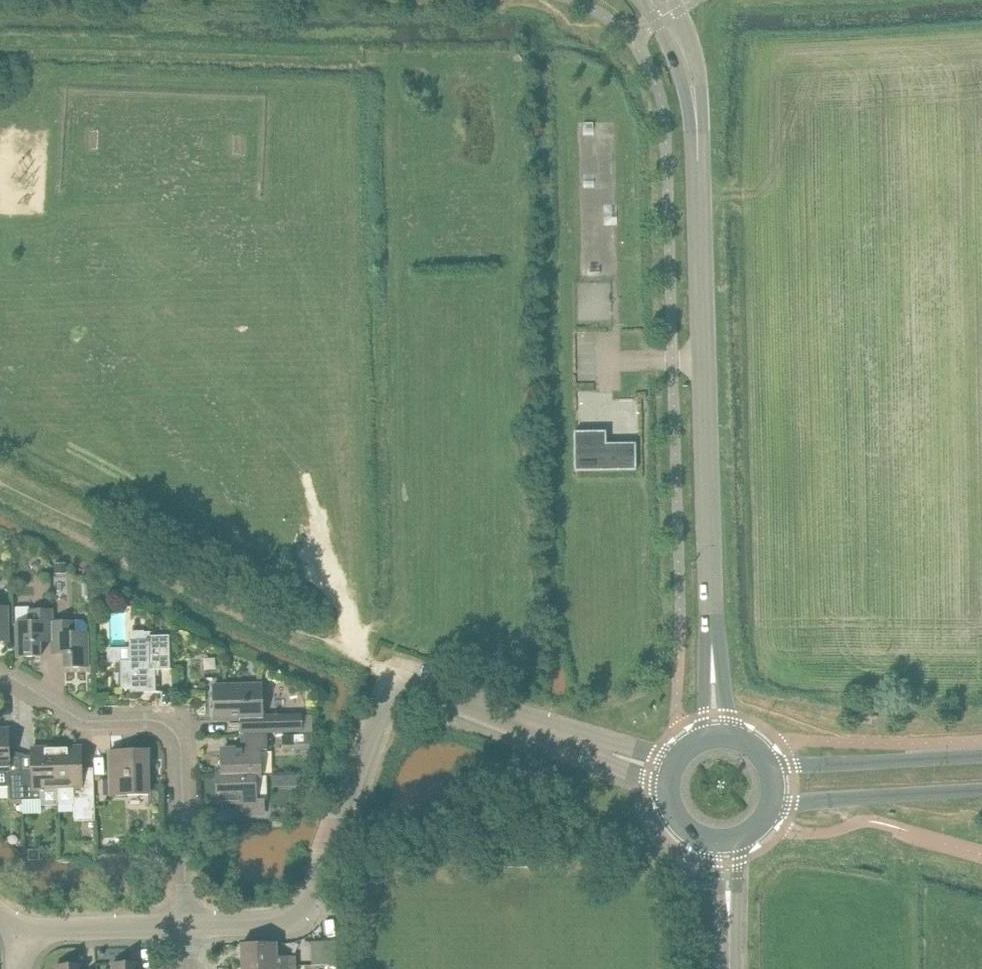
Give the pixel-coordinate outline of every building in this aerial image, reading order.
[(575,471),(636,470),(636,468),(635,468),(635,444),(607,444),(606,431),(575,432),(575,471)] [(66,563),(56,563),(56,573),(66,573),(66,563)] [(91,575),(91,584),(97,584),(101,580),(101,574),(91,575)] [(105,585),(92,585),(92,599),(105,598),(105,585)] [(9,641),(8,607),(0,608),(0,641),(9,641)] [(52,641),(52,623),(52,611),(29,612),(29,624),(16,624),(17,657),(41,656),(41,642),(52,641)] [(52,641),(52,653),(64,653),(65,667),(89,667),(88,634),(74,634),(74,622),(52,623),(52,641)] [(116,662),(116,669),(116,689),(133,688),(133,692),(161,691),(161,675),(157,675),(156,670),(173,669),(173,637),(156,637),(156,633),(131,633),(132,662),(116,662)] [(242,733),(301,731),(301,715),(263,716),(262,684),(214,685),(215,721),(242,720),(242,733)] [(0,728),(0,772),(1,772),(1,786),(9,786),(10,803),(22,802),(21,776),(10,776),(9,728),(0,728)] [(314,734),(284,735),(284,749),(314,748),(314,734)] [(223,775),(255,775),(261,775),(260,751),(267,751),(267,737),(242,738),(243,750),(222,750),(223,775)] [(56,747),(57,804),(58,805),(73,804),(74,822),(95,821),(94,774),(82,774),(81,746),(56,747)] [(57,804),(56,747),(32,747),(33,775),(21,776),(22,802),(42,802),(42,804),(57,804)] [(111,795),(129,795),(149,794),(148,750),(110,751),(111,795)] [(255,775),(223,775),(218,775),(218,802),(239,801),(239,813),(263,812),(263,800),(256,800),(255,775)] [(337,965),(337,961),(336,941),(323,941),(324,965),(337,965)] [(242,968),(289,966),(288,956),(277,956),(277,943),(242,944),(242,968)]
